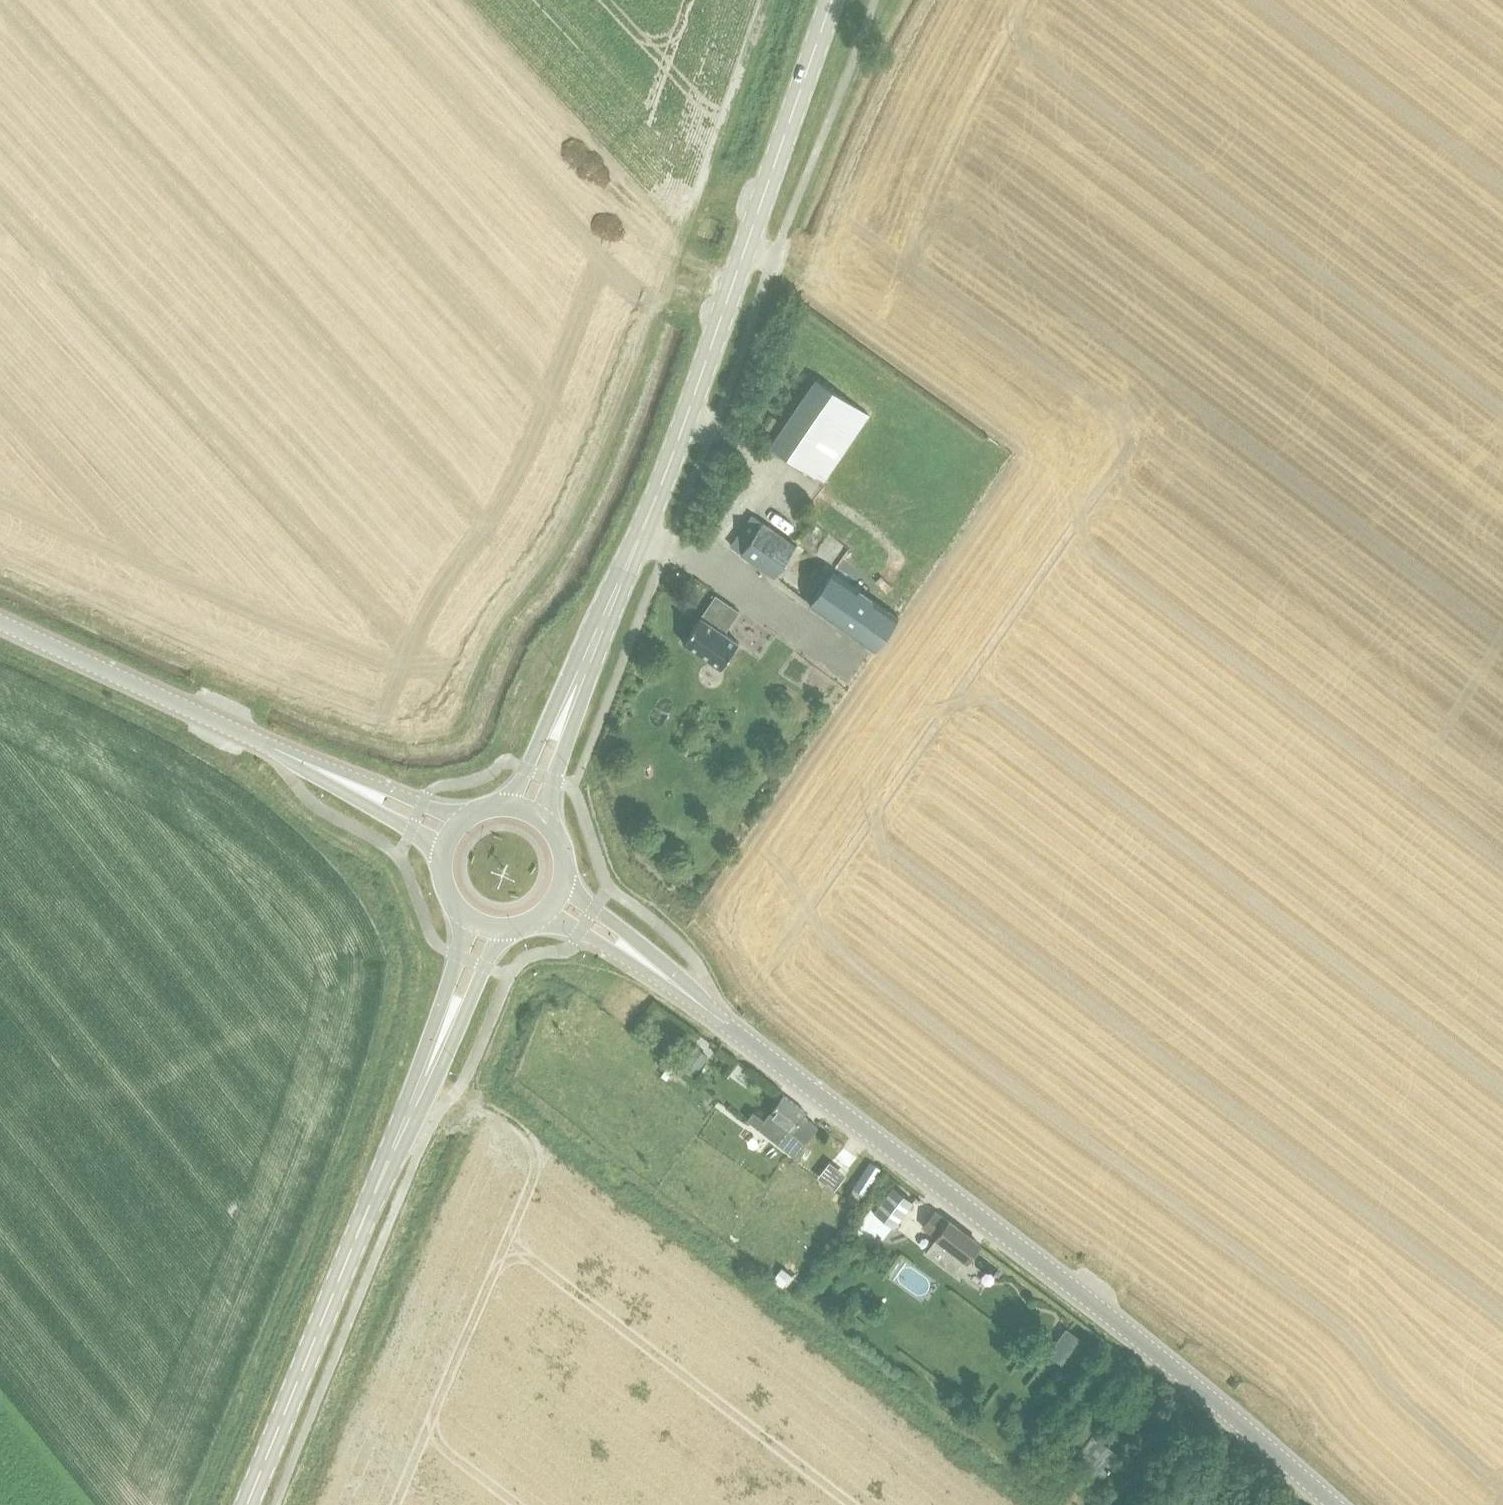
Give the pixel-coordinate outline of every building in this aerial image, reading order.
[(771,444),(807,468),(825,480),(870,415),(817,378),(771,444)] [(754,514),(733,544),(778,575),(799,545),(754,514)] [(900,617),(873,599),(835,572),(812,605),(877,650),(900,617)] [(716,595),(685,641),(723,666),(739,642),(726,633),(740,611),(716,595)] [(695,1048),(680,1068),(693,1078),(708,1058),(695,1048)] [(660,1076),(666,1081),(673,1071),(667,1067),(660,1076)] [(802,1117),(805,1112),(783,1095),(769,1112),(777,1118),(771,1126),(780,1133),(786,1125),(792,1129),(795,1125),(800,1129),(807,1121),(802,1117)] [(833,1156),(849,1170),(863,1154),(847,1141),(833,1156)] [(865,1195),(882,1169),(870,1161),(853,1187),(860,1192),(865,1195)] [(829,1184),(838,1187),(844,1169),(835,1166),(829,1184)] [(853,1187),(849,1195),(856,1199),(860,1192),(853,1187)] [(895,1189),(883,1203),(904,1218),(914,1204),(895,1189)] [(857,1225),(878,1243),(896,1223),(875,1205),(857,1225)] [(981,1245),(950,1221),(936,1211),(924,1228),(938,1238),(927,1252),(958,1275),(981,1245)] [(1061,1363),(1079,1337),(1066,1327),(1047,1353),(1061,1363)] [(1074,1458),(1100,1479),(1120,1455),(1093,1434),(1094,1432),(1085,1424),(1075,1437),(1085,1445),(1074,1458)] [(1013,1431),(1002,1435),(1008,1451),(1019,1446),(1013,1431)]
